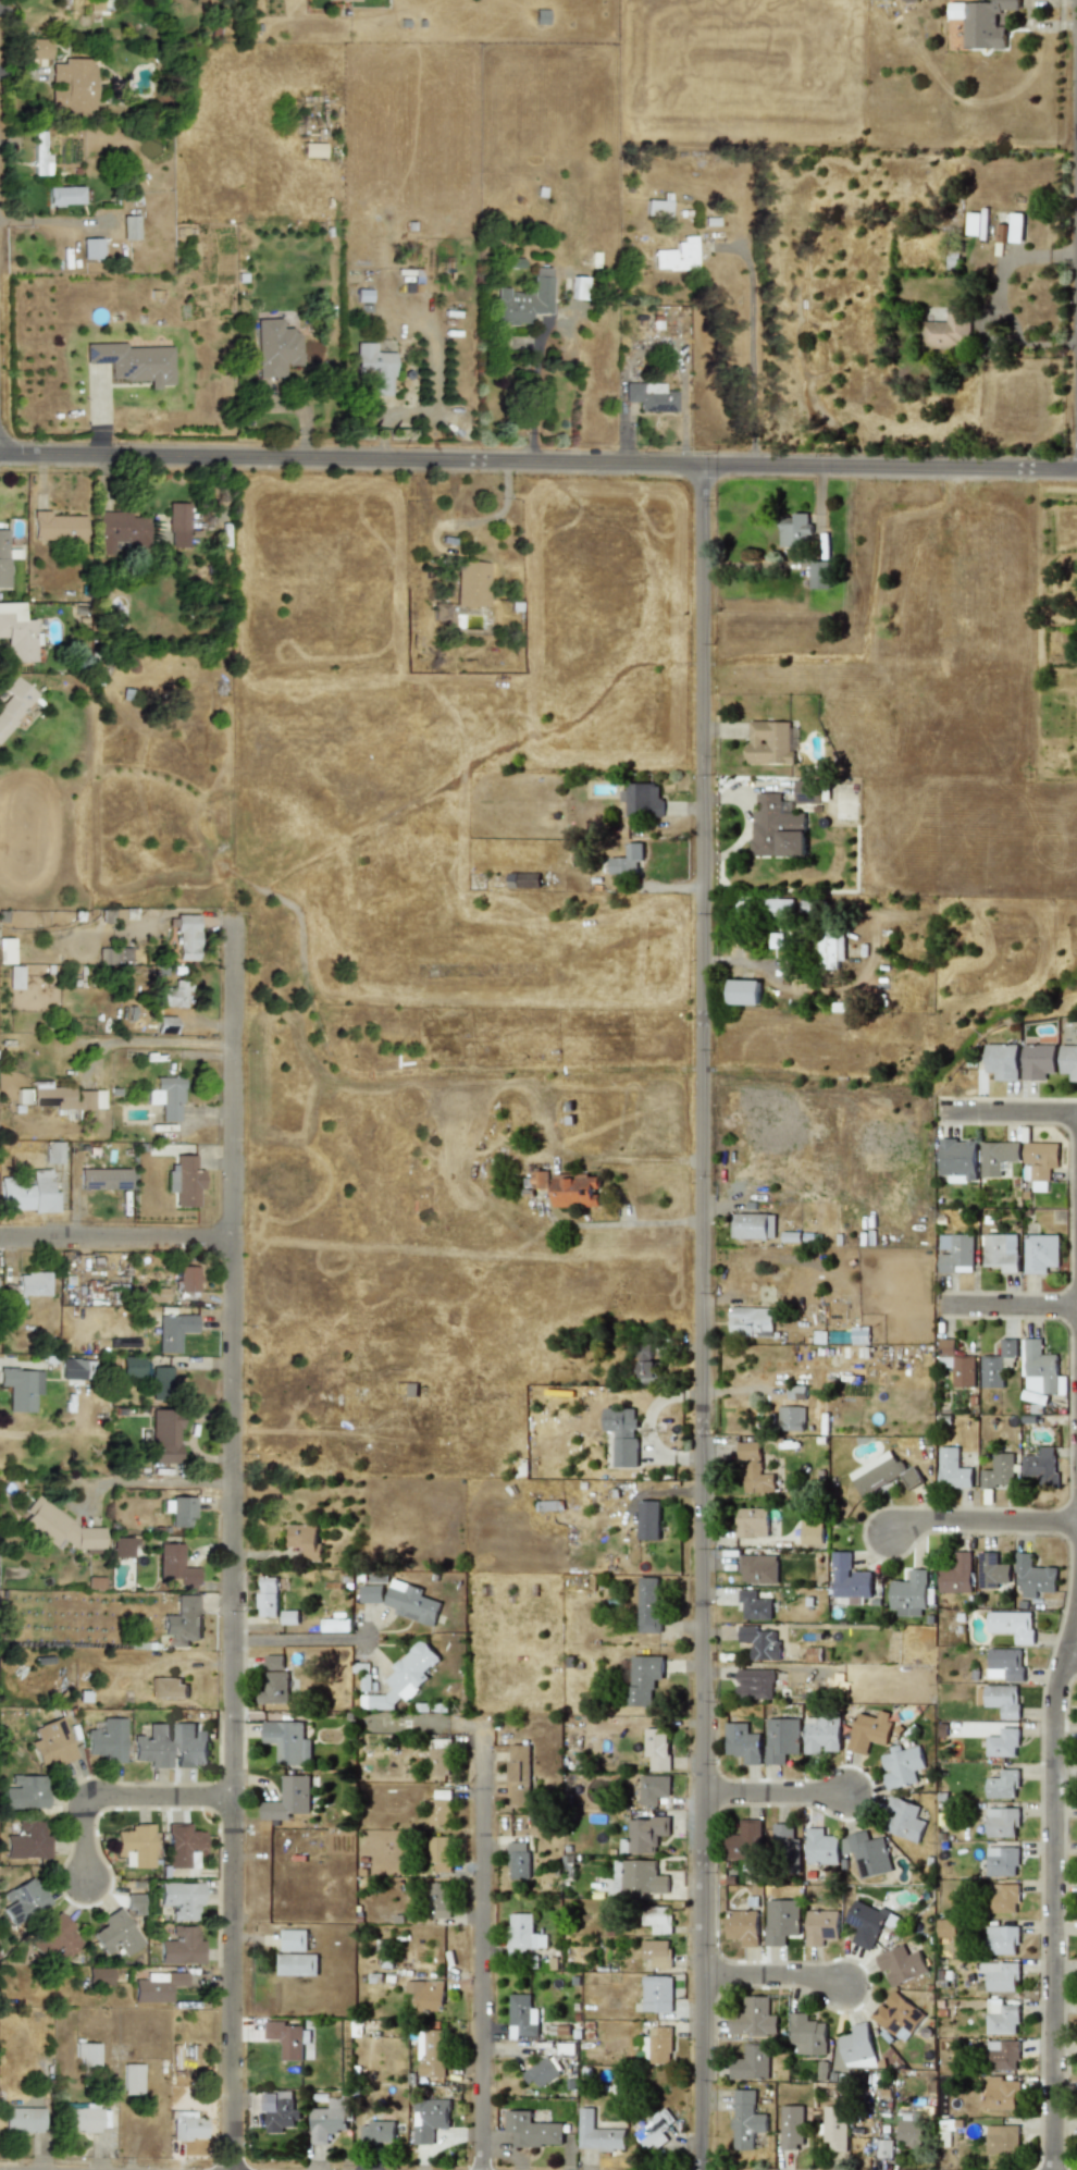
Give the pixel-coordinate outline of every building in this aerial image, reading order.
[(101,10),(100,0),(89,0),(90,11),(101,10)] [(1004,48),(1004,27),(995,27),(995,11),(1018,11),(1018,0),(991,0),(991,2),(948,2),(948,19),(963,19),(963,49),(1004,48)] [(49,59),(50,39),(22,39),(22,58),(49,59)] [(50,63),(50,81),(61,81),(61,88),(50,88),(49,111),(94,111),(94,59),(62,58),(62,63),(50,63)] [(33,132),(34,175),(49,175),(49,155),(45,155),(44,131),(33,132)] [(323,157),(324,143),(302,143),(302,157),(323,157)] [(82,186),(47,187),(47,206),(82,205),(82,186)] [(661,200),(646,200),(645,217),(669,218),(670,194),(663,193),(661,200)] [(966,211),(966,235),(985,236),(986,211),(966,211)] [(1008,242),(1022,243),(1023,213),(1010,212),(1008,242)] [(121,215),(122,239),(137,239),(137,215),(121,215)] [(100,238),(82,238),(82,259),(100,259),(100,238)] [(653,250),(654,270),(696,269),(695,238),(676,238),(676,249),(653,250)] [(549,313),(550,269),(533,268),(532,293),(507,292),(507,287),(495,287),(494,322),(530,324),(530,313),(549,313)] [(371,303),(371,289),(356,289),(356,301),(371,303)] [(923,346),(968,346),(968,322),(962,322),(962,308),(948,307),(948,322),(923,321),(923,346)] [(257,379),(286,378),(285,366),(300,366),(299,330),(280,330),(280,319),(256,319),(257,379)] [(392,353),(374,353),(374,343),(356,342),(355,378),(366,379),(364,395),(391,396),(392,353)] [(85,344),(85,363),(109,363),(109,381),(148,380),(148,387),(172,386),(172,347),(125,347),(125,343),(85,344)] [(663,383),(624,383),(624,403),(639,403),(639,411),(676,411),(676,391),(663,391),(663,383)] [(168,547),(187,547),(186,503),(166,503),(168,547)] [(32,540),(84,541),(84,516),(49,516),(49,511),(32,511),(32,540)] [(147,517),(129,517),(129,511),(96,511),(95,556),(112,556),(112,542),(129,542),(128,556),(147,556),(147,517)] [(780,546),(803,547),(803,535),(809,535),(810,515),(780,515),(780,546)] [(8,588),(8,530),(0,530),(0,588),(8,588)] [(455,606),(486,607),(487,562),(455,562),(455,606)] [(35,644),(40,644),(40,631),(34,631),(34,619),(22,619),(22,603),(0,603),(0,638),(5,638),(5,662),(35,662),(35,644)] [(37,694),(14,676),(0,693),(0,702),(2,704),(0,707),(0,738),(37,694)] [(790,722),(747,722),(747,764),(794,764),(794,742),(790,742),(790,722)] [(624,816),(663,816),(663,798),(658,798),(658,784),(624,784),(624,816)] [(804,813),(791,813),(791,801),(780,801),(780,793),(756,793),(756,812),(751,812),(751,858),(805,856),(804,813)] [(626,858),(608,858),(608,875),(636,874),(636,860),(642,860),(642,846),(626,846),(626,858)] [(793,899),(766,899),(766,917),(792,917),(793,899)] [(174,960),(196,961),(198,915),(176,914),(174,960)] [(819,969),(838,969),(838,960),(844,961),(844,940),(837,939),(838,935),(820,934),(819,969)] [(131,962),(129,948),(102,948),(102,963),(131,962)] [(22,988),(22,966),(9,966),(8,988),(22,988)] [(758,1004),(759,981),(729,979),(729,1004),(758,1004)] [(1017,1045),(986,1045),(985,1073),(994,1073),(993,1080),(1017,1081),(1017,1045)] [(1055,1073),(1055,1045),(1023,1045),(1022,1081),(1045,1081),(1045,1073),(1055,1073)] [(1060,1073),(1069,1073),(1069,1082),(1076,1082),(1076,1045),(1060,1045),(1060,1073)] [(181,1121),(180,1076),(153,1077),(153,1089),(146,1089),(147,1104),(160,1104),(160,1122),(181,1121)] [(16,1104),(29,1104),(28,1089),(16,1089),(16,1104)] [(940,1138),(940,1175),(949,1175),(949,1182),(976,1182),(976,1141),(956,1142),(956,1138),(940,1138)] [(60,1162),(61,1143),(44,1142),(44,1162),(60,1162)] [(1019,1143),(980,1142),(980,1176),(1007,1178),(1007,1161),(1018,1161),(1019,1143)] [(1059,1143),(1024,1143),(1023,1163),(1031,1163),(1031,1191),(1049,1191),(1049,1168),(1057,1168),(1059,1143)] [(199,1207),(200,1171),(195,1171),(195,1155),(175,1155),(174,1175),(168,1175),(166,1192),(175,1192),(174,1207),(199,1207)] [(78,1188),(128,1189),(129,1170),(79,1169),(78,1188)] [(58,1192),(50,1192),(49,1170),(30,1170),(32,1184),(12,1185),(12,1178),(0,1178),(0,1211),(58,1211),(58,1192)] [(547,1188),(547,1173),(533,1173),(533,1188),(547,1188)] [(554,1175),(554,1207),(599,1206),(598,1174),(554,1175)] [(775,1238),(775,1215),(731,1213),(731,1238),(775,1238)] [(939,1252),(938,1272),(971,1272),(973,1235),(939,1234),(939,1252)] [(1017,1272),(1016,1234),(983,1235),(983,1267),(1002,1267),(1002,1273),(1017,1272)] [(1057,1267),(1059,1235),(1024,1235),(1024,1273),(1047,1273),(1047,1267),(1057,1267)] [(197,1266),(176,1267),(176,1293),(197,1292),(197,1266)] [(16,1295),(48,1296),(48,1273),(16,1272),(16,1295)] [(729,1336),(771,1337),(772,1308),(730,1307),(729,1336)] [(196,1332),(196,1315),(158,1316),(158,1353),(178,1353),(178,1332),(196,1332)] [(868,1342),(868,1327),(851,1327),(851,1342),(868,1342)] [(1056,1354),(1041,1354),(1041,1337),(1025,1339),(1026,1401),(1030,1401),(1030,1397),(1039,1397),(1039,1394),(1057,1394),(1056,1354)] [(954,1339),(939,1339),(938,1367),(953,1367),(952,1388),(974,1388),(975,1356),(954,1356),(954,1339)] [(980,1388),(1002,1388),(1003,1357),(1016,1358),(1016,1339),(1001,1339),(1000,1357),(981,1356),(980,1388)] [(637,1345),(636,1382),(655,1382),(655,1360),(649,1360),(651,1345),(637,1345)] [(121,1378),(141,1378),(143,1357),(121,1357),(121,1378)] [(60,1384),(83,1384),(83,1378),(92,1378),(92,1360),(60,1359),(60,1384)] [(151,1400),(172,1398),(172,1366),(150,1367),(151,1400)] [(0,1369),(0,1386),(8,1386),(8,1411),(34,1413),(34,1395),(40,1395),(40,1370),(0,1369)] [(804,1384),(787,1384),(788,1400),(804,1398),(804,1384)] [(778,1430),(804,1431),(804,1407),(778,1406),(778,1430)] [(636,1467),(636,1429),(637,1429),(637,1418),(634,1418),(634,1407),(603,1408),(604,1430),(614,1430),(614,1467),(636,1467)] [(178,1409),(151,1409),(151,1464),(178,1464),(178,1409)] [(740,1443),(741,1493),(773,1492),(772,1474),(759,1474),(759,1442),(740,1443)] [(1023,1456),(1023,1477),(1042,1476),(1042,1482),(1055,1482),(1055,1446),(1039,1446),(1039,1455),(1023,1456)] [(939,1447),(938,1488),(971,1488),(971,1468),(957,1468),(957,1447),(939,1447)] [(849,1474),(862,1497),(900,1477),(907,1490),(921,1482),(914,1466),(906,1470),(901,1460),(896,1463),(890,1451),(849,1474)] [(1013,1453),(992,1454),(993,1470),(980,1470),(980,1485),(1013,1485),(1013,1453)] [(103,1549),(103,1527),(79,1528),(34,1495),(20,1516),(20,1521),(57,1548),(62,1541),(73,1549),(103,1549)] [(171,1527),(189,1527),(189,1517),(196,1517),(196,1497),(163,1497),(162,1513),(171,1513),(171,1527)] [(659,1501),(639,1501),(637,1540),(658,1540),(659,1501)] [(768,1508),(735,1508),(735,1537),(767,1538),(768,1508)] [(801,1544),(822,1543),(822,1517),(801,1517),(801,1544)] [(287,1525),(287,1548),(304,1548),(304,1561),(318,1561),(319,1526),(287,1525)] [(133,1538),(112,1537),(112,1557),(132,1557),(133,1538)] [(182,1543),(158,1543),(159,1579),(177,1579),(177,1588),(197,1588),(197,1567),(183,1567),(182,1543)] [(1010,1582),(1010,1564),(996,1564),(996,1552),(979,1551),(978,1588),(996,1588),(998,1582),(1010,1582)] [(851,1552),(832,1552),(832,1596),(849,1598),(849,1604),(859,1604),(859,1599),(870,1599),(870,1571),(850,1571),(851,1552)] [(971,1552),(953,1552),(953,1568),(939,1568),(939,1592),(970,1593),(971,1552)] [(1037,1592),(1055,1592),(1056,1567),(1031,1567),(1032,1553),(1017,1553),(1015,1596),(1037,1598),(1037,1592)] [(740,1555),(740,1583),(777,1583),(777,1555),(740,1555)] [(925,1569),(908,1569),(908,1581),(890,1581),(889,1608),(895,1608),(895,1616),(925,1616),(925,1569)] [(276,1577),(259,1577),(258,1617),(276,1617),(276,1577)] [(659,1578),(637,1577),(636,1632),(658,1632),(659,1578)] [(384,1605),(395,1608),(394,1615),(433,1626),(441,1602),(420,1596),(422,1588),(392,1579),(384,1605)] [(383,1603),(383,1585),(360,1585),(360,1603),(383,1603)] [(771,1600),(756,1599),(756,1590),(739,1590),(739,1601),(743,1602),(742,1619),(770,1620),(771,1600)] [(162,1635),(171,1635),(171,1647),(188,1647),(188,1640),(199,1640),(199,1595),(175,1595),(175,1615),(162,1615),(162,1635)] [(297,1624),(297,1611),(281,1611),(281,1624),(297,1624)] [(987,1632),(1014,1632),(1014,1644),(1031,1645),(1032,1613),(987,1612),(987,1632)] [(321,1632),(350,1631),(349,1618),(321,1619),(321,1632)] [(739,1643),(751,1643),(751,1660),(779,1661),(780,1640),(775,1640),(775,1631),(757,1631),(757,1626),(739,1626),(739,1643)] [(360,1710),(388,1709),(400,1699),(407,1699),(429,1679),(424,1674),(440,1660),(422,1640),(394,1665),(394,1673),(385,1680),(393,1688),(385,1694),(360,1696),(360,1710)] [(1023,1649),(988,1650),(988,1678),(1004,1678),(1004,1682),(1023,1681),(1023,1649)] [(283,1655),(264,1655),(264,1669),(282,1670),(283,1655)] [(663,1656),(630,1656),(629,1706),(652,1706),(653,1679),(663,1679),(663,1656)] [(774,1670),(737,1669),(737,1685),(736,1699),(773,1700),(774,1670)] [(288,1703),(287,1672),(260,1673),(261,1704),(288,1703)] [(185,1678),(149,1677),(148,1698),(184,1699),(185,1678)] [(1018,1719),(1018,1686),(983,1686),(983,1706),(1001,1707),(1000,1719),(1018,1719)] [(884,1744),(892,1714),(879,1710),(877,1717),(856,1713),(846,1750),(866,1755),(870,1741),(884,1744)] [(805,1718),(804,1754),(822,1754),(822,1751),(839,1751),(839,1714),(816,1714),(816,1718),(805,1718)] [(36,1739),(30,1741),(38,1765),(55,1760),(57,1764),(75,1759),(61,1717),(33,1727),(36,1739)] [(123,1718),(100,1718),(100,1729),(86,1729),(86,1755),(104,1755),(104,1762),(124,1762),(123,1718)] [(785,1765),(785,1753),(800,1753),(800,1718),(766,1718),(766,1764),(785,1765)] [(302,1722),(262,1722),(262,1743),(276,1742),(276,1765),(310,1764),(310,1739),(304,1739),(302,1722)] [(207,1766),(208,1731),(195,1730),(195,1724),(175,1723),(174,1766),(207,1766)] [(759,1734),(747,1734),(747,1723),(726,1723),(726,1755),(743,1755),(743,1765),(760,1764),(759,1734)] [(132,1761),(148,1762),(148,1767),(169,1768),(170,1724),(146,1724),(145,1736),(132,1735),(132,1761)] [(987,1752),(1018,1752),(1018,1727),(1001,1727),(1000,1737),(987,1736),(987,1752)] [(648,1771),(666,1771),(667,1729),(644,1728),(643,1758),(649,1758),(648,1771)] [(529,1744),(507,1744),(508,1808),(530,1807),(529,1744)] [(925,1768),(918,1746),(881,1755),(886,1773),(883,1773),(888,1790),(916,1783),(914,1771),(925,1768)] [(430,1775),(449,1774),(448,1748),(429,1749),(430,1775)] [(1017,1774),(987,1773),(986,1798),(1016,1798),(1017,1774)] [(3,1787),(2,1807),(45,1808),(46,1776),(10,1775),(10,1788),(3,1787)] [(668,1797),(669,1776),(636,1775),(635,1805),(657,1805),(657,1797),(668,1797)] [(289,1820),(289,1813),(309,1814),(309,1776),(282,1776),(282,1802),(260,1802),(260,1820),(289,1820)] [(450,1790),(430,1790),(431,1826),(451,1825),(450,1790)] [(925,1822),(915,1818),(919,1807),(893,1797),(881,1830),(917,1844),(925,1822)] [(987,1809),(986,1837),(1017,1837),(1017,1809),(987,1809)] [(619,1853),(655,1853),(656,1836),(669,1836),(669,1818),(629,1818),(628,1839),(620,1839),(619,1853)] [(760,1820),(740,1820),(740,1835),(727,1835),(727,1859),(762,1859),(760,1820)] [(47,1858),(47,1835),(41,1835),(41,1821),(16,1821),(16,1836),(5,1836),(5,1858),(47,1858)] [(203,1855),(202,1830),(188,1830),(188,1823),(165,1824),(166,1869),(196,1867),(196,1855),(203,1855)] [(151,1867),(151,1825),(128,1824),(128,1830),(114,1830),(114,1849),(122,1849),(122,1867),(151,1867)] [(800,1838),(793,1838),(793,1824),(773,1824),(773,1852),(785,1852),(785,1862),(800,1862),(800,1838)] [(838,1864),(839,1836),(822,1836),(824,1828),(807,1828),(806,1864),(838,1864)] [(883,1837),(868,1840),(867,1832),(840,1837),(843,1854),(853,1852),(859,1878),(891,1872),(883,1837)] [(429,1837),(430,1873),(449,1872),(449,1836),(429,1837)] [(528,1842),(508,1842),(508,1879),(529,1879),(528,1842)] [(1017,1875),(1016,1847),(986,1847),(986,1876),(1017,1875)] [(656,1861),(622,1860),(621,1892),(668,1894),(668,1876),(655,1875),(656,1861)] [(49,1904),(33,1876),(2,1892),(8,1904),(1,1908),(11,1925),(49,1904)] [(449,1919),(449,1882),(432,1882),(431,1919),(449,1919)] [(158,1906),(170,1906),(170,1920),(195,1921),(195,1904),(200,1906),(201,1884),(158,1883),(158,1906)] [(1017,1912),(1017,1884),(988,1885),(988,1913),(1017,1912)] [(140,1895),(125,1895),(124,1912),(139,1912),(140,1895)] [(799,1935),(800,1900),(766,1899),(765,1946),(785,1946),(785,1935),(799,1935)] [(844,1922),(857,1928),(851,1941),(869,1951),(887,1915),(854,1900),(844,1922)] [(139,1947),(121,1907),(99,1918),(103,1926),(91,1932),(102,1956),(116,1949),(120,1956),(139,1947)] [(669,1907),(640,1907),(640,1926),(651,1925),(652,1935),(670,1934),(669,1907)] [(757,1947),(757,1911),(726,1911),(726,1939),(741,1938),(741,1947),(757,1947)] [(838,1939),(838,1911),(806,1911),(806,1946),(822,1947),(822,1939),(838,1939)] [(58,1966),(81,1941),(70,1932),(74,1927),(57,1912),(30,1941),(58,1966)] [(532,1914),(508,1914),(508,1950),(546,1950),(546,1934),(532,1934),(532,1914)] [(956,1936),(956,1919),(937,1920),(938,1937),(956,1936)] [(158,1940),(158,1964),(202,1963),(201,1940),(195,1941),(195,1926),(171,1926),(171,1940),(158,1940)] [(1017,1955),(1017,1926),(987,1926),(987,1955),(1017,1955)] [(306,1929),(281,1929),(281,1951),(306,1950),(306,1929)] [(669,1969),(670,1940),(642,1940),(641,1959),(651,1960),(651,1968),(669,1969)] [(927,1972),(918,1950),(907,1955),(903,1945),(875,1957),(882,1973),(884,1972),(891,1987),(927,1972)] [(317,1955),(277,1953),(276,1975),(317,1975),(317,1955)] [(1017,1963),(979,1962),(979,1973),(987,1973),(987,1992),(1017,1992),(1017,1963)] [(112,1969),(87,1968),(87,1985),(111,1985),(112,1969)] [(133,2001),(169,2001),(170,1985),(185,1986),(186,1973),(134,1972),(133,2001)] [(671,1976),(642,1976),(642,2012),(671,2012),(671,1976)] [(406,1981),(406,1993),(416,1993),(416,2010),(442,2011),(443,1982),(406,1981)] [(903,2043),(925,2015),(892,1990),(871,2018),(903,2043)] [(531,1994),(509,1994),(509,2037),(537,2037),(538,2008),(531,2008),(531,1994)] [(769,1997),(744,1996),(744,2015),(729,2014),(729,2034),(777,2035),(777,2015),(769,2015),(769,1997)] [(1017,2034),(1017,2005),(1001,2005),(1001,2000),(987,1999),(986,2033),(1017,2034)] [(826,2022),(807,2021),(807,2013),(791,2013),(790,2055),(825,2055),(826,2022)] [(302,2060),(302,2025),(286,2025),(285,2021),(265,2022),(267,2039),(282,2039),(282,2060),(302,2060)] [(851,2025),(853,2033),(839,2036),(844,2071),(875,2066),(867,2022),(851,2025)] [(649,2064),(670,2063),(670,2026),(648,2027),(649,2064)] [(445,2077),(446,2031),(419,2031),(418,2076),(445,2077)] [(1017,2042),(989,2042),(990,2071),(1017,2070),(1017,2042)] [(98,2043),(76,2043),(76,2064),(97,2064),(98,2043)] [(768,2045),(744,2044),(744,2060),(730,2060),(730,2079),(768,2079),(768,2045)] [(538,2088),(560,2073),(548,2055),(520,2074),(528,2084),(534,2081),(538,2088)] [(143,2064),(123,2063),(122,2094),(141,2095),(143,2064)] [(733,2149),(753,2150),(753,2132),(766,2132),(766,2114),(754,2114),(754,2089),(733,2089),(733,2149)] [(261,2092),(261,2112),(265,2112),(265,2133),(282,2133),(282,2126),(294,2128),(295,2119),(299,2119),(300,2110),(292,2109),(292,2093),(261,2092)] [(310,2109),(311,2144),(327,2143),(326,2132),(346,2132),(345,2098),(327,2099),(329,2108),(310,2109)] [(449,2099),(413,2099),(413,2145),(433,2145),(433,2129),(448,2129),(449,2099)] [(803,2106),(780,2106),(780,2147),(803,2147),(803,2106)] [(108,2128),(107,2109),(97,2109),(97,2107),(63,2107),(64,2132),(98,2131),(98,2128),(108,2128)] [(845,2151),(846,2107),(822,2107),(822,2142),(828,2142),(828,2151),(845,2151)] [(42,2108),(4,2108),(3,2132),(42,2133),(42,2108)] [(624,2130),(593,2130),(593,2108),(579,2108),(578,2148),(624,2149),(624,2130)] [(674,2121),(666,2109),(633,2134),(645,2149),(653,2144),(656,2148),(668,2140),(661,2131),(674,2121)] [(562,2146),(562,2123),(531,2123),(531,2111),(506,2110),(505,2131),(513,2131),(513,2145),(562,2146)] [(205,2140),(205,2119),(194,2119),(194,2111),(172,2111),(172,2138),(205,2140)] [(921,2121),(899,2121),(899,2147),(921,2148),(921,2121)] [(394,2122),(360,2122),(360,2142),(394,2142),(394,2122)] [(987,2154),(1018,2154),(1018,2125),(986,2125),(987,2154)] [(892,2141),(878,2140),(878,2157),(891,2158),(892,2141)]
